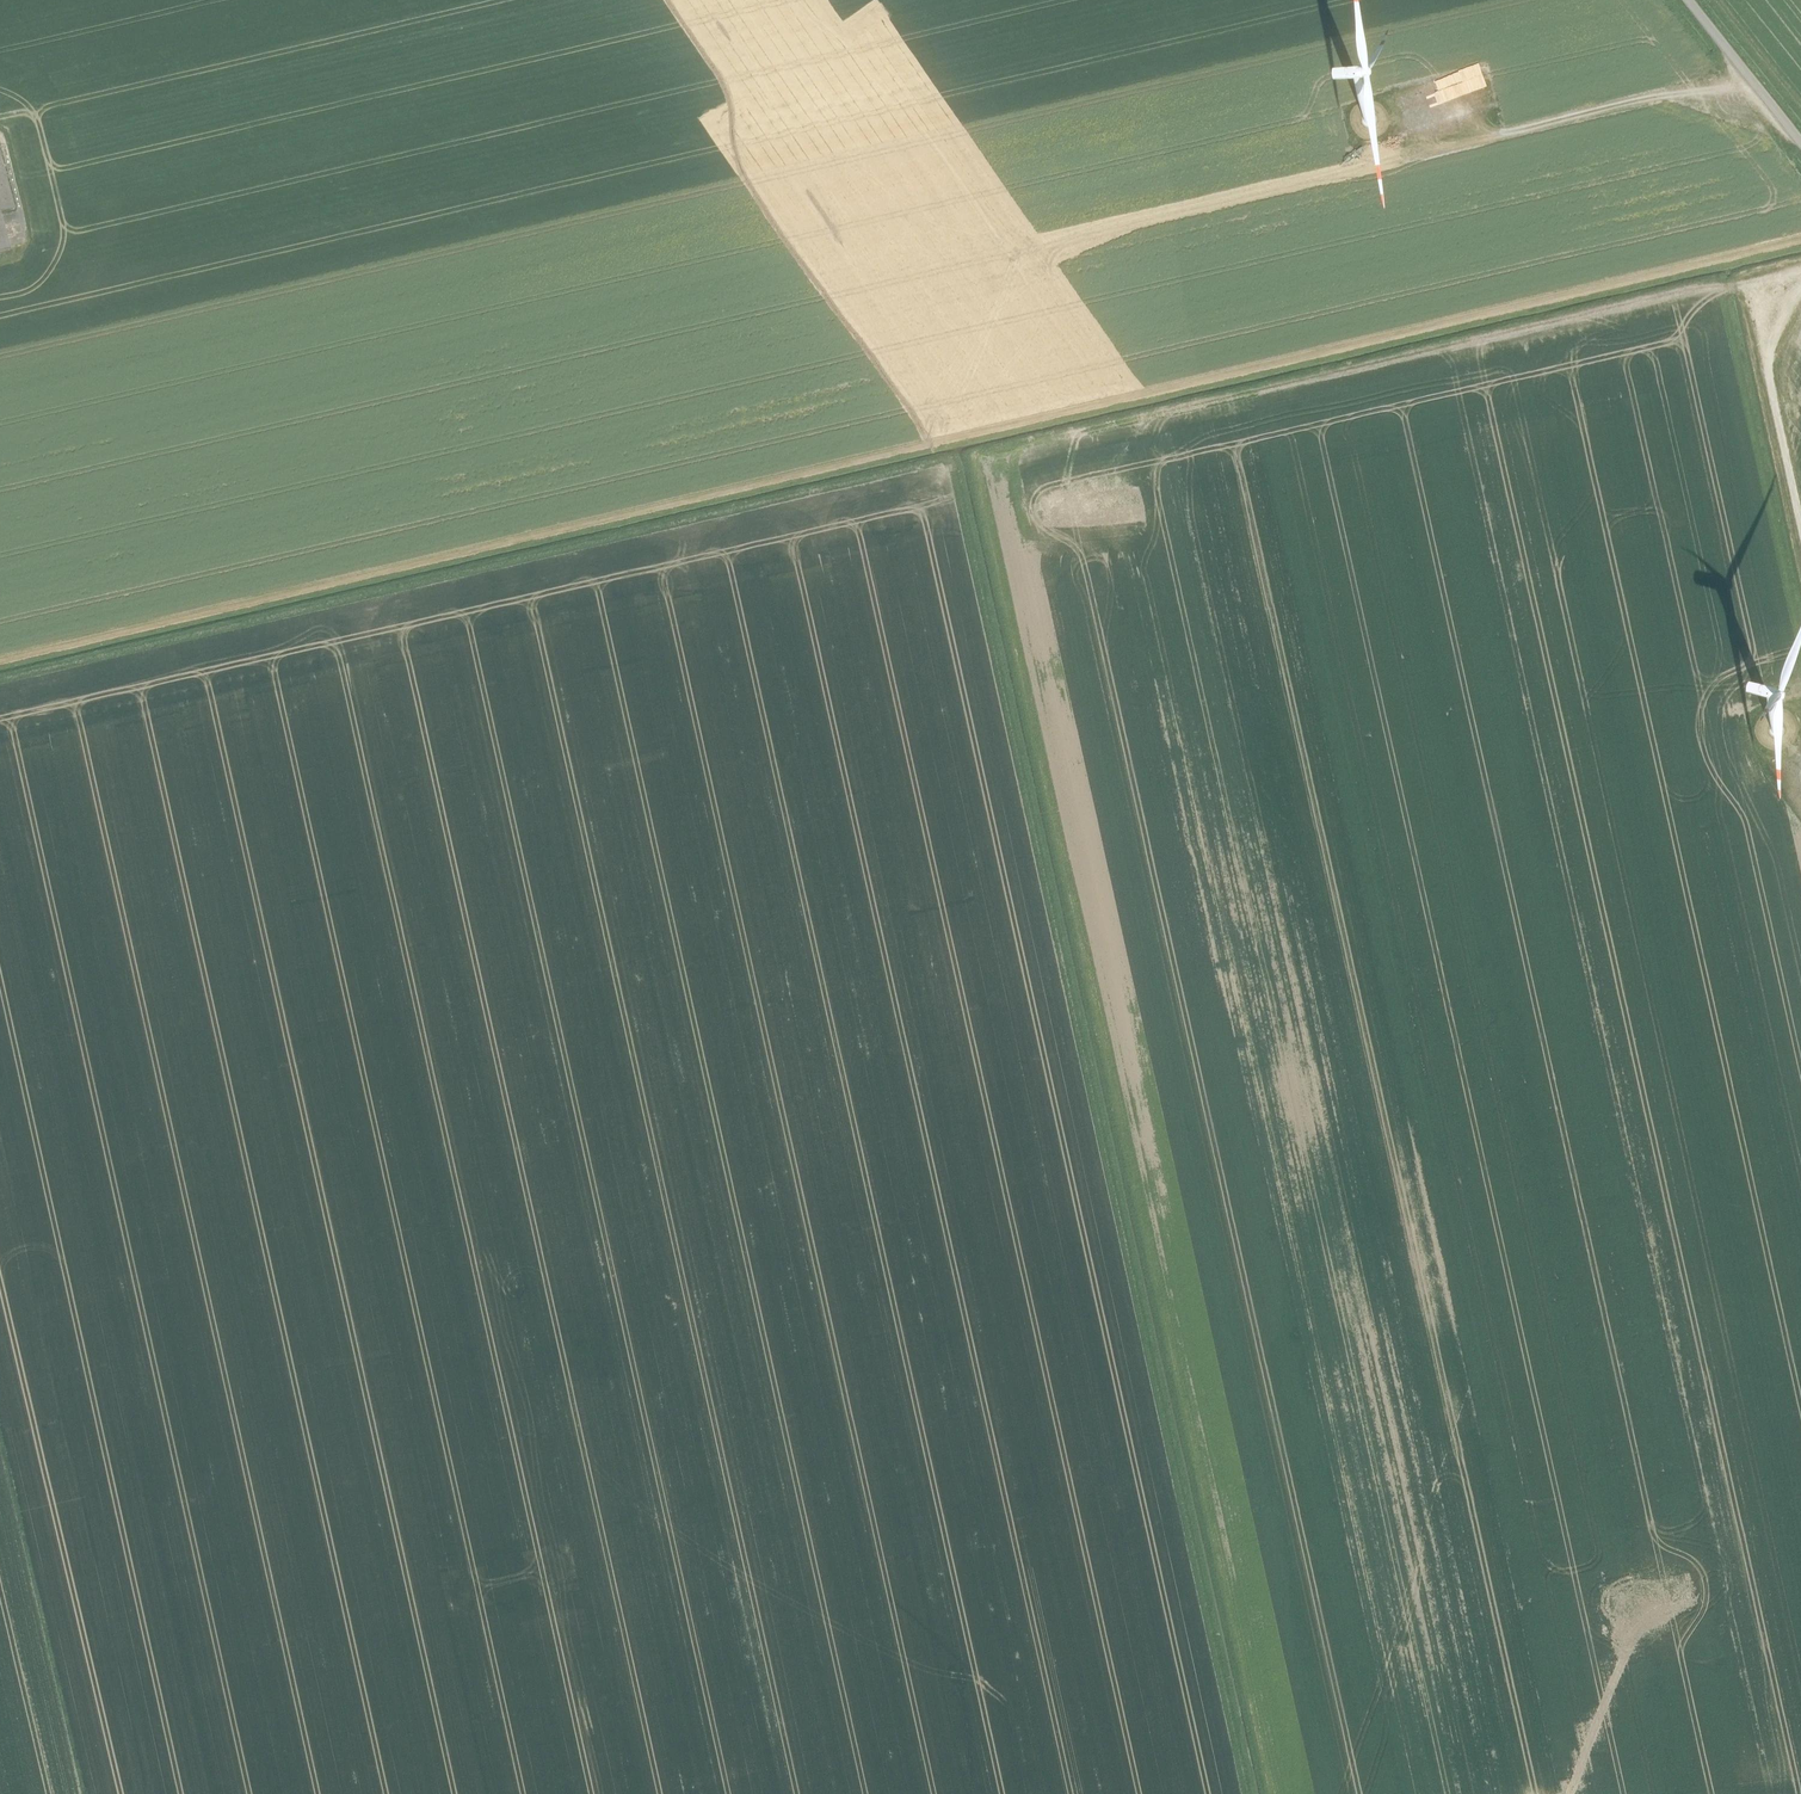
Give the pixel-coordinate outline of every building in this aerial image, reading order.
[(10,251),(0,213),(15,210),(0,154),(0,254),(10,251)]
